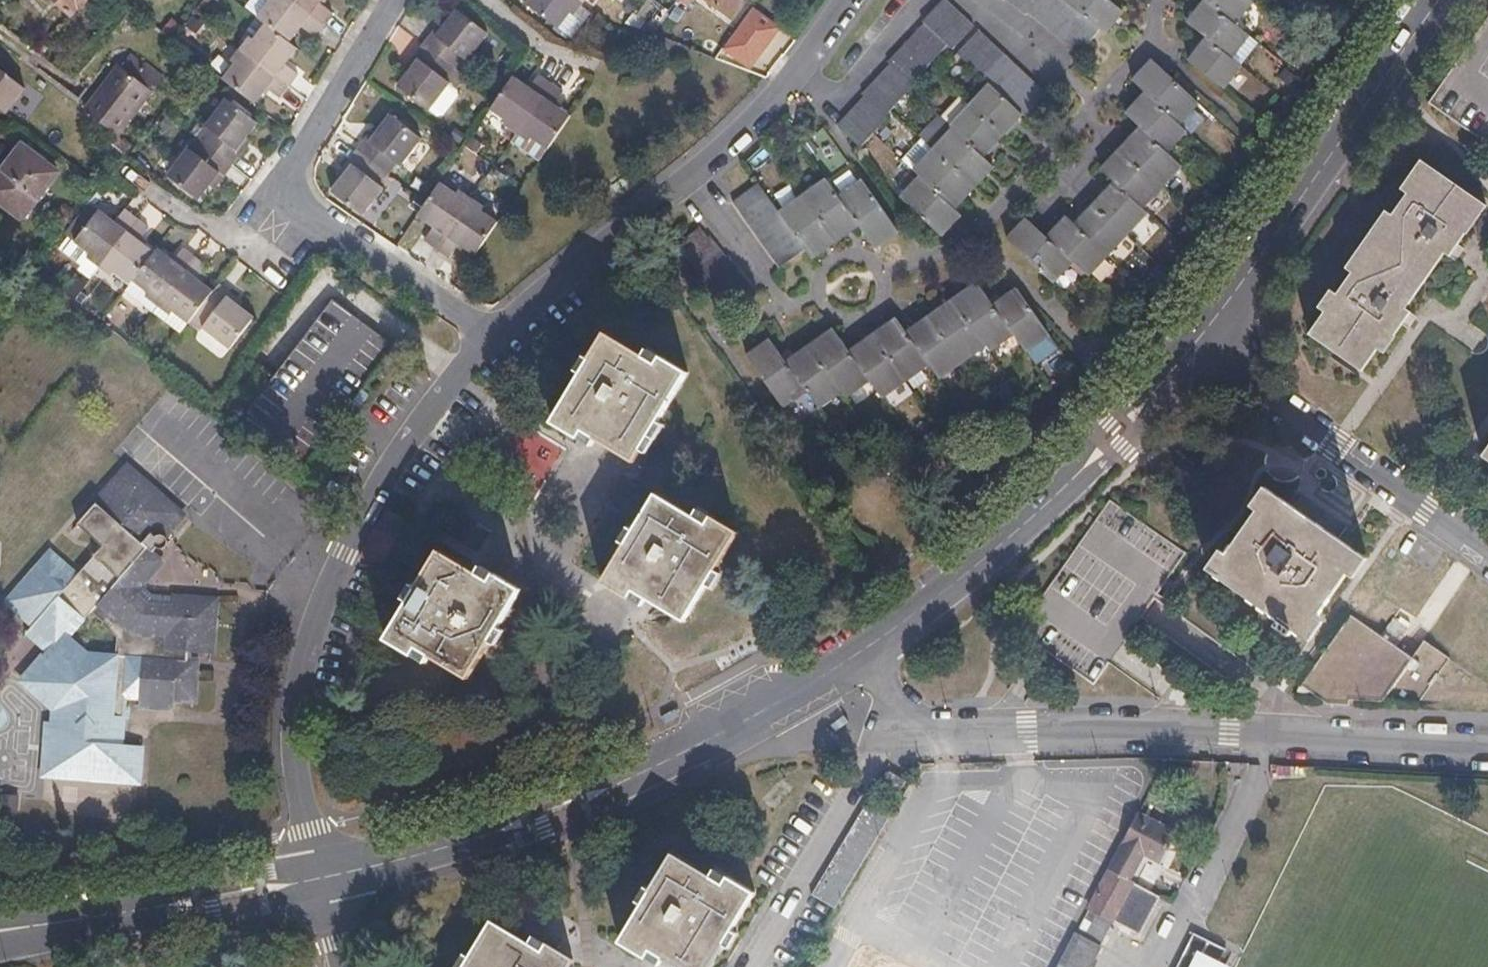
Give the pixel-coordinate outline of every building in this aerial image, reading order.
[(72,17),(82,6),(83,7),(89,0),(53,0),(72,17)] [(322,24),(290,0),(265,0),(269,3),(257,18),(265,24),(288,42),(300,27),(313,37),(322,24)] [(322,24),(332,12),(320,2),(321,0),(290,0),(322,24)] [(579,0),(526,0),(524,3),(556,27),(568,12),(572,15),(582,2),(579,0)] [(639,3),(625,21),(649,32),(672,0),(641,0),(639,3)] [(728,18),(742,0),(704,0),(728,18)] [(943,0),(942,0),(922,22),(924,25),(888,63),(890,66),(863,95),(865,97),(836,127),(858,148),(872,133),(887,118),(884,116),(889,111),(909,89),(912,86),(910,84),(947,45),(952,50),(973,28),(943,0)] [(1100,30),(1062,0),(1005,0),(1025,16),(1027,12),(1080,54),(1100,30)] [(1108,0),(1062,0),(1100,30),(1104,34),(1122,12),(1108,0)] [(1235,23),(1206,0),(1187,23),(1207,38),(1232,57),(1249,35),(1235,23)] [(1206,0),(1235,23),(1253,1),(1251,0),(1205,0),(1206,0)] [(432,33),(422,47),(452,70),(462,57),(465,60),(486,34),(456,10),(435,36),(432,33)] [(572,15),(568,12),(556,27),(571,39),(584,24),(572,15)] [(1428,102),(1487,144),(1487,15),(1459,57),(1454,53),(1442,72),(1447,75),(1428,102)] [(240,49),(288,85),(297,74),(285,64),(297,49),(288,42),(265,24),(253,39),(249,36),(240,49)] [(989,84),(1022,115),(1026,119),(1047,96),(977,32),(957,54),(989,84)] [(1232,57),(1207,38),(1189,60),(1224,88),(1241,65),(1232,57)] [(715,58),(739,67),(772,52),(768,49),(765,43),(743,51),(728,39),(715,58)] [(452,70),(422,47),(413,57),(417,60),(396,86),(427,110),(448,83),(444,80),(452,70)] [(222,80),(255,104),(267,89),(278,98),(288,85),(240,49),(230,61),(234,64),(222,80)] [(739,67),(761,76),(777,56),(772,52),(739,67)] [(1146,93),(1179,124),(1198,104),(1152,61),(1133,81),(1146,93)] [(106,129),(111,133),(144,88),(110,64),(78,109),(106,129)] [(516,133),(550,82),(537,73),(528,88),(511,76),(494,102),(489,108),(505,120),(502,123),(516,133)] [(0,74),(0,111),(6,115),(23,91),(0,74)] [(546,149),(569,116),(552,103),(561,90),(550,82),(516,133),(527,142),(530,137),(546,149)] [(457,90),(448,83),(427,110),(436,117),(442,116),(458,96),(457,90)] [(1001,137),(1022,115),(989,84),(968,106),(1001,137)] [(1187,131),(1179,124),(1146,93),(1125,115),(1140,128),(1166,153),(1187,131)] [(982,157),(1001,137),(968,106),(958,96),(939,117),(952,129),(982,157)] [(199,140),(232,165),(240,155),(236,151),(257,124),(225,99),(204,127),(208,130),(199,140)] [(363,139),(355,150),(386,174),(395,164),(399,166),(419,139),(389,115),(367,142),(363,139)] [(1180,166),(1166,153),(1140,128),(1120,150),(1161,187),(1180,166)] [(111,133),(106,129),(96,143),(120,164),(133,148),(111,133)] [(992,167),(982,157),(952,129),(932,151),(972,189),(992,167)] [(223,177),(232,165),(199,140),(191,151),(187,149),(166,175),(197,200),(219,173),(223,177)] [(59,172),(21,144),(0,171),(0,204),(22,220),(59,172)] [(386,174),(355,150),(346,161),(351,164),(330,191),(360,216),(382,188),(378,185),(386,174)] [(1141,208),(1161,187),(1120,150),(1101,171),(1114,183),(1141,208)] [(953,210),(972,189),(932,151),(912,171),(920,178),(953,210)] [(1449,251),(1487,198),(1417,151),(1397,179),(1403,185),(1390,202),(1382,199),(1342,258),(1348,260),(1333,285),(1325,282),(1312,300),(1318,306),(1300,331),(1355,367),(1372,341),(1383,346),(1413,300),(1406,293),(1439,248),(1449,251)] [(960,216),(953,210),(920,178),(900,199),(910,208),(941,236),(960,216)] [(836,241),(858,226),(838,197),(826,181),(803,197),(836,241)] [(838,197),(858,226),(874,248),(897,231),(861,181),(838,197)] [(425,203),(416,216),(431,227),(422,240),(436,250),(471,199),(457,189),(454,193),(439,182),(425,203)] [(1146,213),(1141,208),(1114,183),(1095,203),(1128,233),(1146,213)] [(780,268),(805,250),(779,213),(758,184),(733,203),(780,268)] [(811,259),(836,241),(803,197),(779,213),(805,250),(811,259)] [(471,199),(436,250),(447,257),(456,244),(473,256),(496,222),(479,211),(482,207),(471,199)] [(1108,255),(1128,233),(1095,203),(1075,225),(1108,255)] [(65,204),(51,221),(61,229),(75,211),(65,204)] [(98,267),(137,217),(125,208),(115,221),(99,209),(74,242),(90,254),(87,258),(98,267)] [(1088,277),(1108,255),(1075,225),(1066,216),(1046,238),(1071,261),(1088,277)] [(133,281),(156,251),(140,239),(150,227),(137,217),(98,267),(112,277),(115,273),(130,284),(133,281)] [(1052,283),(1071,261),(1046,238),(1026,220),(1006,241),(1052,283)] [(728,308),(752,289),(727,258),(726,259),(710,237),(708,240),(699,228),(674,248),(683,259),(685,257),(702,278),(704,277),(728,308)] [(158,306),(196,257),(182,247),(173,259),(158,247),(156,251),(133,281),(147,292),(145,296),(158,306)] [(194,316),(214,290),(198,278),(208,266),(196,257),(158,306),(152,314),(179,334),(194,316)] [(230,292),(219,283),(214,290),(194,316),(205,324),(201,328),(230,350),(256,317),(227,295),(230,292)] [(989,350),(1012,334),(993,306),(976,283),(954,299),(986,345),(989,350)] [(993,306),(1012,334),(1024,351),(1048,335),(1017,290),(993,306)] [(962,362),(986,345),(954,299),(930,316),(962,362)] [(239,422),(301,468),(348,405),(392,346),(330,300),(239,422)] [(938,378),(962,362),(930,316),(919,323),(906,332),(929,364),(938,378)] [(904,382),(929,364),(906,332),(897,318),(872,336),(904,382)] [(833,330),(809,346),(841,392),(845,397),(869,381),(849,352),(833,330)] [(856,346),(849,352),(869,381),(880,398),(904,382),(872,336),(856,346)] [(590,362),(582,376),(554,424),(578,438),(582,431),(596,439),(633,461),(640,450),(648,436),(656,423),(686,374),(660,359),(656,367),(643,359),(606,337),(590,362)] [(806,391),(785,362),(770,340),(747,357),(782,408),(806,391)] [(809,346),(785,362),(806,391),(818,409),(841,392),(809,346)] [(648,351),(643,359),(656,367),(660,359),(648,351)] [(576,372),(582,376),(590,362),(584,358),(576,372)] [(663,426),(656,423),(648,436),(654,440),(663,426)] [(1477,443),(1487,450),(1487,428),(1477,443)] [(582,431),(578,438),(592,446),(596,439),(582,431)] [(654,440),(648,436),(640,450),(646,454),(654,440)] [(169,607),(144,605),(130,594),(158,562),(147,553),(153,545),(157,548),(161,548),(164,547),(166,545),(168,543),(167,539),(164,536),(181,516),(127,468),(78,525),(102,546),(76,577),(50,555),(9,601),(34,623),(27,631),(55,655),(49,661),(45,657),(25,680),(62,712),(55,720),(53,740),(47,740),(44,772),(137,780),(139,745),(120,744),(122,696),(139,698),(138,706),(173,709),(174,700),(192,701),(195,664),(186,663),(187,652),(209,654),(213,600),(169,597),(169,607)] [(1349,572),(1364,552),(1265,489),(1251,506),(1260,512),(1224,564),(1216,558),(1203,576),(1307,646),(1322,618),(1312,612),(1341,567),(1349,572)] [(603,583),(628,598),(634,590),(646,598),(684,620),(705,584),(713,570),(735,533),(710,518),(705,526),(692,518),(655,495),(634,531),(625,545),(603,583)] [(1134,634),(1128,630),(1166,576),(1183,552),(1108,499),(1016,630),(1091,683),(1122,638),(1128,642),(1134,634)] [(377,529),(387,510),(385,509),(374,528),(377,529)] [(697,510),(692,518),(705,526),(710,518),(697,510)] [(620,542),(625,545),(634,531),(628,527),(620,542)] [(386,640),(412,656),(417,648),(431,656),(467,677),(489,642),(497,628),(519,591),(494,576),(490,583),(476,575),(439,552),(417,589),(409,602),(386,640)] [(481,568),(476,575),(490,583),(494,576),(481,568)] [(713,570),(705,584),(711,588),(719,574),(713,570)] [(403,599),(409,602),(417,589),(412,585),(403,599)] [(634,590),(628,598),(641,606),(646,598),(634,590)] [(1326,704),(1347,705),(1347,699),(1380,701),(1410,658),(1401,651),(1392,645),(1404,628),(1391,619),(1379,637),(1348,615),(1295,691),(1303,696),(1307,691),(1326,704)] [(497,628),(489,642),(494,645),(503,631),(497,628)] [(1410,658),(1380,701),(1415,703),(1447,658),(1423,641),(1410,658)] [(417,648),(412,656),(426,664),(431,656),(417,648)] [(833,908),(896,804),(891,801),(904,779),(888,770),(875,792),(872,789),(809,894),(833,908)] [(1173,831),(1135,809),(1104,864),(1131,879),(1142,857),(1158,861),(1173,831)] [(662,956),(680,966),(706,966),(721,942),(729,929),(752,892),(726,876),(721,884),(709,876),(671,854),(650,890),(641,903),(618,940),(644,956),(649,948),(662,956)] [(1131,879),(1104,864),(1083,906),(1112,920),(1131,879)] [(713,869),(709,876),(721,884),(726,876),(713,869)] [(1158,896),(1131,879),(1112,920),(1137,932),(1158,896)] [(635,900),(641,903),(650,890),(644,886),(635,900)] [(1083,906),(1051,966),(1087,966),(1112,920),(1083,906)] [(571,959),(544,942),(540,950),(527,942),(490,920),(469,956),(462,966),(566,966),(571,959)] [(729,929),(721,942),(727,945),(735,933),(729,929)] [(1175,966),(1227,966),(1217,961),(1223,949),(1192,934),(1175,966)] [(532,935),(527,942),(540,950),(544,942),(532,935)] [(657,964),(662,956),(649,948),(644,956),(657,964)] [(455,966),(462,966),(469,956),(463,952),(454,966),(455,966)]
